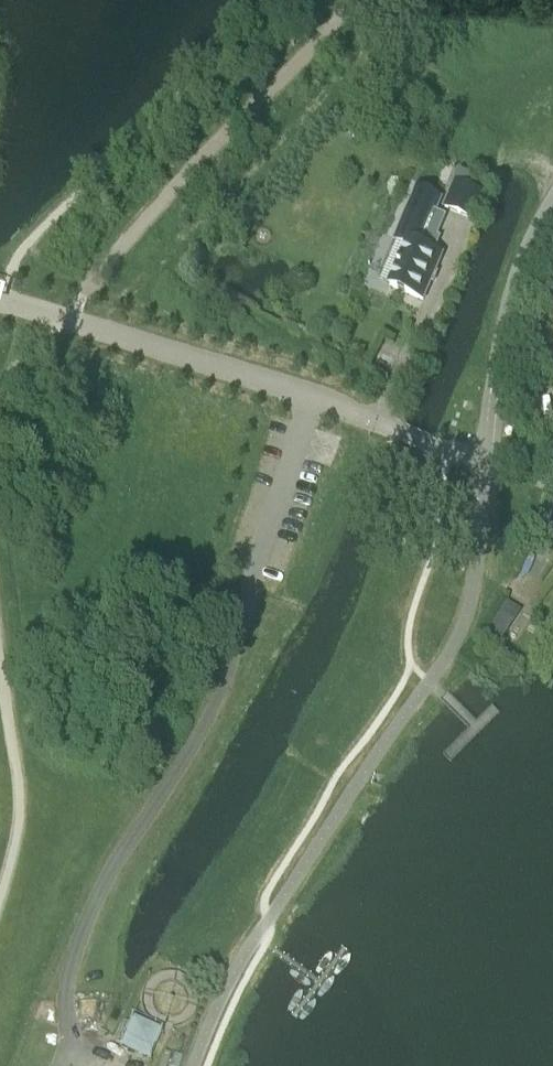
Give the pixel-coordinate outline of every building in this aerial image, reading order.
[(474,221),(485,195),(454,182),(443,209),(474,221)] [(421,246),(438,203),(440,199),(415,188),(411,199),(393,242),(406,248),(390,286),(422,300),(442,255),(421,246)] [(486,635),(499,644),(520,611),(507,602),(486,635)]
